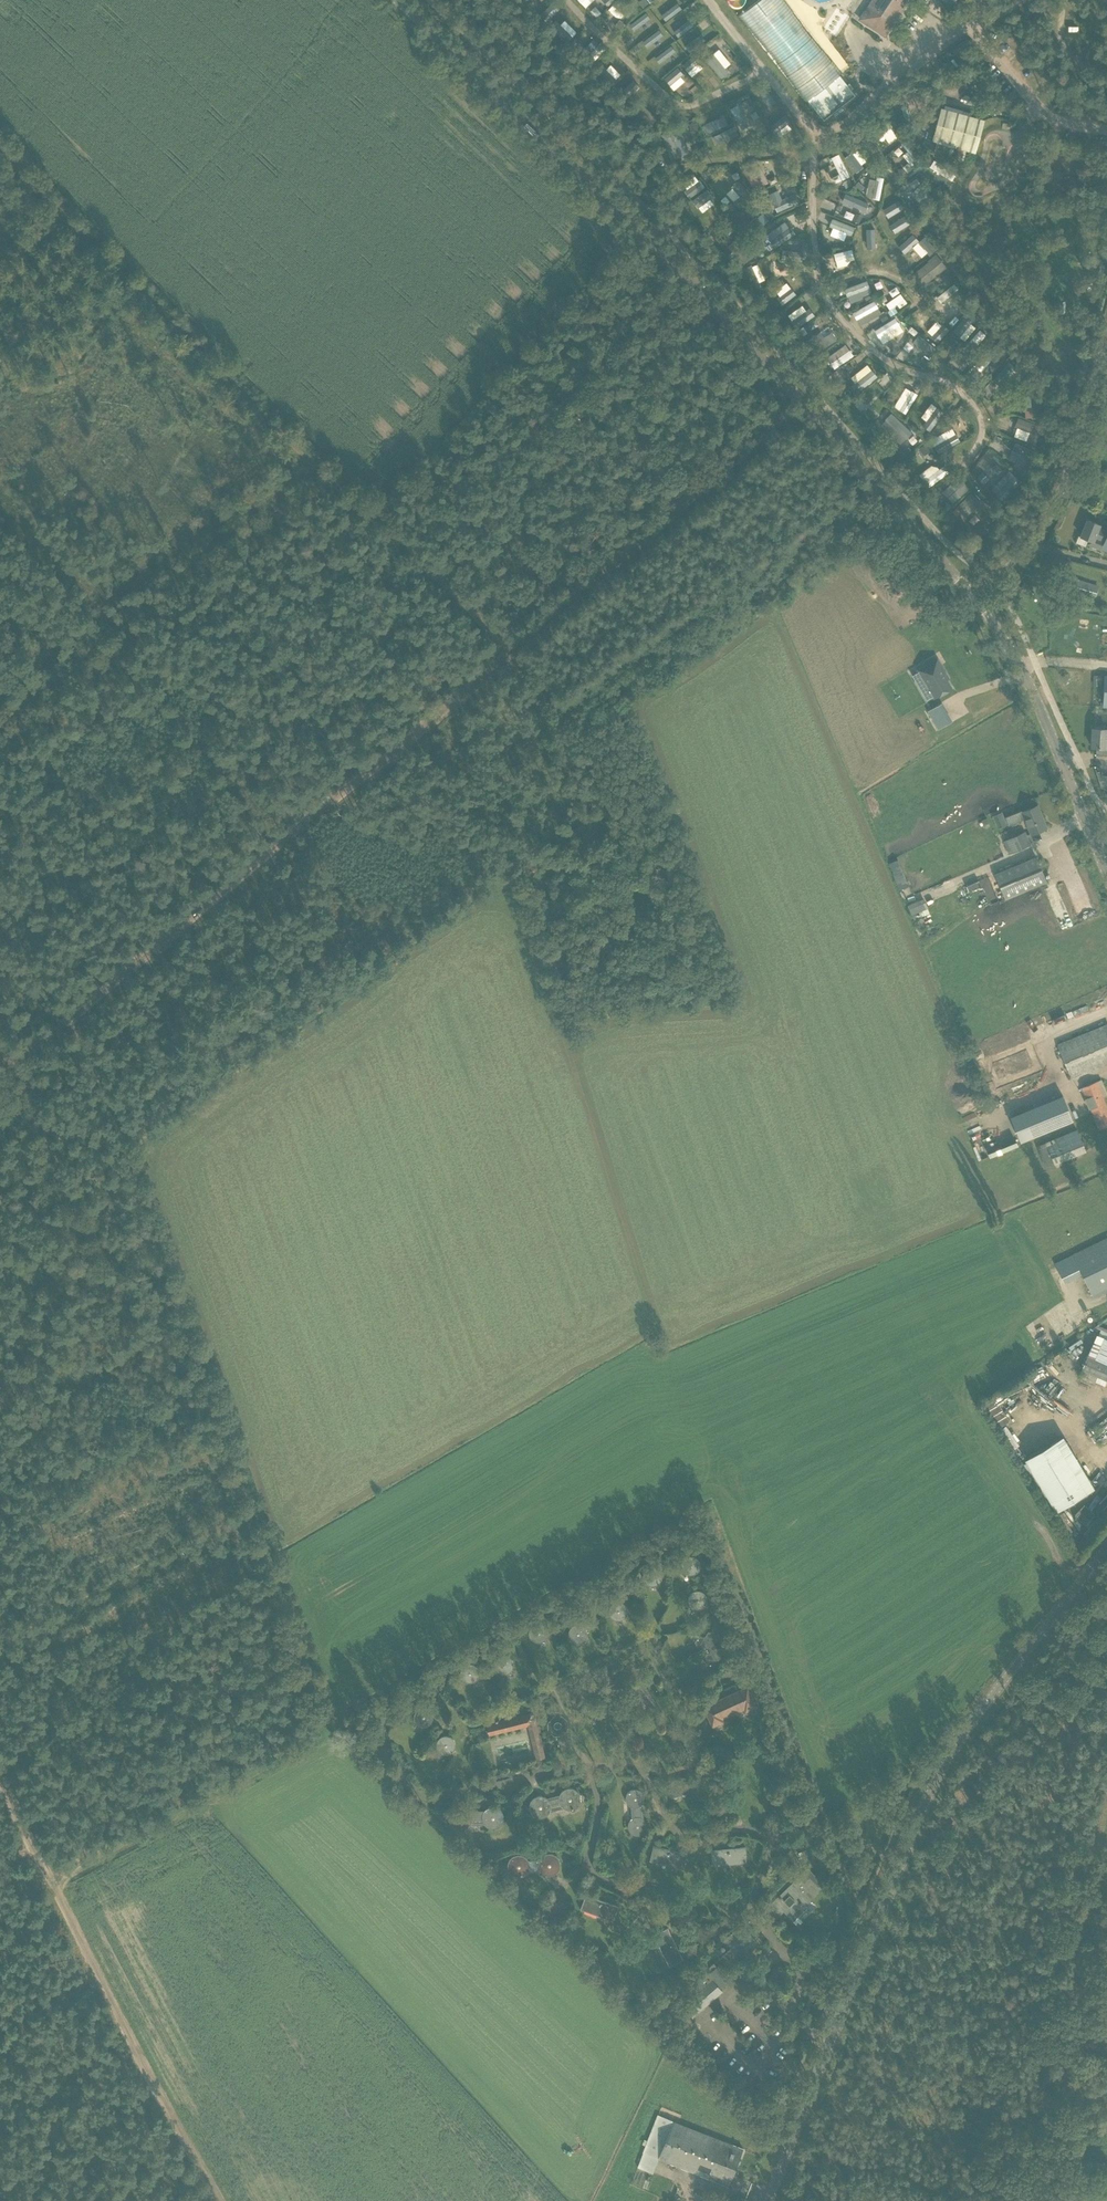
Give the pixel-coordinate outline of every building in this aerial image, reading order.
[(595,18),(601,12),(596,6),(601,2),(606,7),(613,2),(612,0),(580,0),(595,18)] [(738,16),(805,102),(807,100),(823,120),(855,96),(839,75),(841,73),(785,0),(758,0),(738,16)] [(882,34),(886,33),(908,0),(873,0),(860,19),(882,34)] [(678,2),(661,15),(666,21),(682,8),(678,2)] [(611,5),(608,11),(621,19),(624,13),(611,5)] [(552,21),(571,39),(583,27),(563,9),(552,21)] [(633,30),(651,18),(647,12),(630,24),(633,30)] [(690,18),(674,31),(680,37),(695,24),(690,18)] [(619,20),(615,25),(620,30),(624,25),(619,20)] [(659,28),(644,42),(650,48),(665,35),(659,28)] [(691,51),(703,40),(699,35),(687,47),(691,51)] [(655,57),(660,64),(677,52),(672,45),(655,57)] [(706,59),(719,76),(733,65),(720,48),(706,59)] [(628,68),(622,62),(618,67),(612,62),(601,74),(612,85),(628,68)] [(687,70),(703,88),(709,83),(693,65),(687,70)] [(664,80),(681,99),(696,85),(678,66),(664,80)] [(748,99),(742,102),(745,108),(751,105),(748,99)] [(739,104),(730,109),(742,129),(751,124),(739,104)] [(932,141),(975,153),(984,120),(941,108),(932,141)] [(777,109),(767,117),(777,131),(787,123),(777,109)] [(702,125),(706,134),(729,124),(726,115),(702,125)] [(680,127),(661,134),(662,136),(671,161),(672,160),(681,157),(680,156),(689,153),(682,137),(683,137),(680,127)] [(715,144),(739,136),(736,127),(712,135),(715,144)] [(939,143),(935,156),(961,163),(965,150),(939,143)] [(842,180),(850,175),(839,153),(831,157),(842,180)] [(850,169),(857,176),(872,160),(865,154),(850,169)] [(754,166),(744,170),(750,186),(770,178),(766,169),(757,173),(754,166)] [(869,178),(866,196),(879,199),(884,177),(876,176),(876,179),(869,178)] [(697,177),(683,188),(691,197),(704,185),(697,177)] [(849,179),(843,182),(846,188),(852,185),(849,179)] [(738,180),(726,191),(735,201),(747,190),(738,180)] [(941,184),(936,189),(941,194),(945,189),(941,184)] [(931,185),(927,189),(933,195),(937,192),(931,185)] [(918,187),(913,192),(917,197),(922,193),(918,187)] [(697,207),(714,197),(708,188),(692,199),(697,207)] [(764,191),(757,193),(760,200),(766,197),(764,191)] [(797,203),(793,195),(781,200),(777,191),(769,194),(777,212),(797,203)] [(866,212),(870,204),(847,192),(843,200),(866,212)] [(887,202),(891,207),(885,211),(897,228),(910,219),(894,197),(887,202)] [(731,204),(726,208),(729,212),(734,208),(731,204)] [(855,215),(853,220),(858,223),(861,217),(855,215)] [(756,217),(744,227),(752,237),(764,227),(756,217)] [(851,235),(855,227),(833,217),(829,225),(851,235)] [(737,218),(733,221),(738,227),(742,224),(737,218)] [(767,232),(772,245),(795,236),(789,223),(767,232)] [(899,241),(908,232),(904,228),(895,237),(899,241)] [(854,239),(859,260),(874,257),(869,236),(854,239)] [(756,239),(751,242),(755,248),(760,244),(756,239)] [(915,244),(907,250),(910,255),(919,249),(915,244)] [(936,261),(934,259),(930,258),(928,259),(927,262),(911,275),(921,288),(942,271),(935,263),(936,261)] [(849,263),(848,265),(850,269),(856,266),(853,260),(849,263)] [(756,286),(779,277),(776,270),(753,279),(756,286)] [(946,275),(941,279),(946,286),(952,281),(946,275)] [(783,295),(778,299),(783,306),(803,290),(798,283),(793,287),(789,282),(779,290),(783,295)] [(893,314),(908,302),(896,286),(888,292),(893,298),(885,304),(893,314)] [(860,326),(883,313),(875,299),(853,312),(860,326)] [(790,313),(798,325),(816,314),(809,302),(790,313)] [(932,326),(938,320),(933,315),(927,322),(932,326)] [(965,341),(975,323),(962,316),(953,333),(965,341)] [(895,317),(874,330),(883,344),(904,330),(895,317)] [(939,319),(926,335),(937,344),(950,327),(939,319)] [(992,329),(988,333),(995,339),(998,335),(992,329)] [(813,354),(836,339),(832,332),(823,338),(820,332),(805,342),(813,354)] [(932,354),(936,346),(918,334),(913,342),(932,354)] [(847,343),(826,357),(834,368),(854,355),(847,343)] [(895,345),(890,351),(895,354),(900,348),(895,345)] [(989,371),(999,364),(992,356),(983,364),(989,371)] [(924,358),(919,365),(923,368),(928,362),(924,358)] [(860,390),(878,376),(868,363),(850,378),(860,390)] [(1024,382),(1018,387),(1021,391),(1027,387),(1024,382)] [(894,406),(906,413),(917,393),(905,386),(894,406)] [(933,428),(946,404),(933,397),(919,420),(933,428)] [(1025,418),(1040,417),(1040,400),(1024,401),(1025,418)] [(893,412),(882,423),(900,444),(912,434),(893,412)] [(577,416),(570,419),(575,430),(582,427),(577,416)] [(1035,445),(1042,427),(1018,418),(1015,427),(1029,432),(1026,442),(1035,445)] [(937,453),(960,441),(953,427),(930,439),(937,453)] [(1042,442),(1039,449),(1045,451),(1047,444),(1042,442)] [(1031,470),(1039,453),(1015,443),(1012,450),(1027,457),(1023,467),(1031,470)] [(925,444),(919,449),(922,453),(928,448),(925,444)] [(929,486),(948,471),(943,465),(938,469),(933,464),(920,474),(929,486)] [(1009,469),(990,489),(1002,500),(1021,480),(1009,469)] [(1025,469),(1022,475),(1030,479),(1033,473),(1025,469)] [(956,478),(942,494),(953,504),(967,488),(956,478)] [(970,494),(956,508),(961,512),(965,516),(979,503),(970,494)] [(951,511),(948,514),(954,521),(957,518),(951,511)] [(1088,540),(1087,544),(1097,548),(1106,552),(1106,531),(1098,528),(1099,525),(1087,520),(1081,537),(1088,540)] [(937,659),(918,671),(935,698),(952,688),(947,680),(944,676),(946,674),(937,659)] [(940,706),(948,724),(971,714),(962,695),(940,706)] [(923,713),(919,715),(922,720),(926,718),(930,715),(928,711),(923,713)] [(1106,730),(1106,729),(1092,728),(1091,747),(1096,747),(1095,755),(1106,755),(1106,751),(1106,730)] [(1008,826),(1025,819),(1031,834),(1046,828),(1037,805),(1022,811),(1005,817),(1008,826)] [(1004,841),(1009,854),(1030,844),(1025,832),(1004,841)] [(1036,857),(1013,866),(1023,891),(1046,882),(1036,857)] [(978,881),(966,886),(968,891),(981,886),(978,881)] [(925,898),(909,905),(913,915),(929,908),(925,898)] [(1071,1079),(1106,1064),(1106,1024),(1057,1045),(1071,1079)] [(1028,1044),(987,1061),(997,1086),(1039,1069),(1028,1044)] [(1082,1087),(1086,1098),(1084,1099),(1089,1109),(1090,1109),(1091,1113),(1098,1130),(1106,1126),(1106,1107),(1103,1097),(1106,1096),(1106,1093),(1101,1079),(1082,1087)] [(1062,1095),(1009,1117),(1018,1140),(1071,1118),(1062,1095)] [(1037,1147),(1046,1167),(1085,1151),(1077,1130),(1037,1147)] [(1093,1297),(1106,1290),(1106,1238),(1072,1255),(1093,1297)] [(1106,1382),(1106,1364),(1087,1355),(1081,1370),(1106,1382)] [(1048,1372),(1051,1375),(1041,1388),(1049,1394),(1061,1378),(1050,1369),(1048,1372)] [(1090,1490),(1061,1442),(1027,1463),(1056,1511),(1090,1490)] [(681,1565),(681,1566),(681,1567),(681,1568),(682,1569),(683,1571),(684,1572),(685,1573),(686,1574),(687,1574),(689,1575),(691,1575),(692,1575),(694,1574),(695,1574),(696,1573),(697,1573),(697,1572),(698,1571),(699,1569),(700,1569),(700,1568),(700,1567),(700,1566),(700,1565),(700,1564),(700,1563),(700,1562),(699,1561),(698,1559),(697,1558),(695,1557),(694,1557),(693,1556),(691,1556),(690,1556),(688,1556),(687,1557),(685,1558),(684,1559),(683,1559),(683,1560),(682,1561),(682,1562),(681,1563),(681,1565)] [(647,1584),(648,1585),(650,1586),(651,1586),(652,1586),(654,1586),(655,1586),(656,1585),(657,1585),(658,1584),(659,1583),(660,1582),(661,1581),(661,1580),(661,1579),(661,1578),(661,1576),(661,1575),(661,1574),(661,1573),(660,1572),(660,1571),(659,1570),(658,1569),(657,1569),(656,1568),(655,1568),(653,1567),(651,1567),(651,1568),(649,1568),(648,1568),(648,1569),(646,1570),(645,1571),(644,1573),(644,1574),(643,1574),(643,1575),(643,1576),(643,1578),(643,1579),(644,1581),(645,1582),(645,1583),(646,1583),(647,1584)] [(688,1600),(688,1601),(688,1602),(688,1603),(689,1605),(690,1605),(690,1606),(691,1607),(693,1608),(694,1609),(696,1609),(697,1610),(699,1609),(700,1609),(701,1609),(703,1608),(704,1607),(705,1606),(706,1605),(706,1603),(707,1602),(707,1601),(707,1600),(707,1599),(707,1598),(706,1597),(706,1596),(706,1595),(705,1594),(703,1593),(702,1592),(701,1591),(700,1591),(698,1591),(697,1591),(695,1591),(693,1592),(692,1592),(691,1593),(690,1594),(690,1595),(689,1596),(688,1598),(688,1599),(688,1600)] [(532,1640),(533,1641),(535,1642),(536,1642),(537,1642),(539,1642),(540,1642),(541,1642),(543,1641),(544,1640),(545,1639),(546,1637),(547,1636),(547,1634),(547,1633),(547,1632),(547,1631),(547,1630),(546,1629),(545,1628),(545,1627),(544,1626),(543,1625),(541,1625),(540,1624),(539,1624),(538,1624),(537,1624),(536,1624),(534,1625),(533,1626),(532,1626),(531,1627),(530,1628),(530,1629),(529,1630),(529,1631),(529,1632),(529,1633),(529,1634),(529,1636),(530,1637),(530,1638),(530,1639),(531,1640),(532,1640)] [(568,1633),(568,1634),(569,1635),(569,1636),(569,1638),(570,1638),(570,1639),(571,1640),(572,1641),(574,1642),(575,1643),(576,1643),(578,1643),(579,1643),(581,1642),(582,1642),(583,1641),(584,1640),(585,1640),(586,1638),(586,1637),(587,1636),(587,1635),(587,1634),(587,1633),(587,1632),(586,1630),(586,1629),(585,1628),(584,1627),(583,1626),(582,1625),(580,1625),(579,1624),(578,1624),(576,1624),(574,1625),(573,1626),(572,1627),(571,1627),(570,1628),(569,1630),(569,1631),(568,1633)] [(715,1646),(714,1644),(717,1638),(714,1633),(708,1632),(704,1637),(698,1637),(695,1642),(697,1648),(704,1648),(705,1651),(715,1646)] [(705,1651),(706,1653),(703,1659),(705,1665),(712,1665),(715,1660),(722,1660),(725,1655),(723,1650),(716,1649),(715,1646),(705,1651)] [(460,1673),(460,1674),(460,1675),(461,1676),(461,1677),(462,1678),(462,1679),(464,1680),(465,1681),(466,1682),(467,1682),(469,1683),(470,1683),(472,1682),(474,1682),(475,1681),(476,1680),(477,1679),(478,1678),(478,1677),(479,1676),(479,1675),(479,1674),(479,1673),(479,1672),(478,1670),(478,1669),(477,1667),(476,1667),(475,1666),(474,1665),(473,1665),(471,1664),(470,1664),(469,1664),(468,1664),(467,1664),(466,1665),(465,1665),(464,1666),(463,1667),(462,1667),(462,1668),(461,1669),(461,1671),(460,1672),(460,1673)] [(733,1714),(744,1710),(745,1713),(757,1707),(748,1686),(725,1696),(733,1714)] [(725,1696),(703,1706),(712,1727),(724,1722),(722,1719),(733,1714),(725,1696)] [(414,1716),(414,1718),(414,1719),(414,1720),(415,1721),(416,1723),(417,1724),(417,1725),(418,1725),(419,1726),(421,1726),(422,1727),(423,1727),(424,1727),(425,1726),(427,1726),(428,1725),(429,1725),(430,1724),(430,1723),(431,1722),(432,1721),(432,1720),(432,1719),(433,1718),(433,1717),(433,1716),(432,1715),(432,1714),(431,1713),(431,1712),(430,1711),(429,1710),(428,1709),(427,1709),(426,1708),(425,1708),(423,1708),(421,1708),(420,1709),(419,1709),(418,1710),(417,1710),(416,1711),(416,1712),(415,1713),(414,1714),(414,1716)] [(486,1724),(489,1736),(528,1727),(536,1760),(546,1757),(535,1714),(499,1722),(499,1720),(493,1721),(493,1723),(486,1724)] [(436,1744),(436,1746),(436,1747),(437,1749),(437,1750),(438,1751),(439,1752),(441,1753),(442,1754),(443,1754),(445,1755),(446,1755),(448,1754),(449,1754),(451,1753),(452,1752),(453,1751),(454,1749),(454,1748),(455,1747),(455,1746),(455,1745),(455,1743),(454,1742),(454,1740),(453,1739),(452,1738),(451,1737),(449,1736),(447,1736),(446,1735),(445,1735),(444,1736),(443,1736),(441,1736),(440,1737),(439,1738),(438,1739),(437,1741),(436,1742),(436,1744)] [(700,1773),(667,1783),(672,1798),(704,1788),(700,1773)] [(556,1810),(563,1808),(565,1809),(567,1810),(569,1810),(572,1810),(574,1809),(576,1808),(577,1806),(579,1804),(580,1802),(580,1800),(580,1798),(580,1796),(579,1794),(578,1792),(576,1790),(574,1789),(572,1789),(570,1788),(567,1789),(565,1789),(563,1790),(562,1792),(560,1794),(553,1796),(556,1810)] [(643,1812),(642,1804),(643,1803),(644,1801),(644,1799),(644,1797),(644,1796),(643,1794),(642,1792),(640,1791),(639,1790),(637,1789),(635,1789),(633,1789),(631,1790),(629,1791),(628,1792),(627,1794),(626,1795),(626,1797),(626,1799),(626,1801),(627,1803),(628,1804),(629,1806),(631,1807),(631,1812),(643,1812)] [(553,1796),(546,1798),(544,1797),(542,1796),(540,1796),(538,1796),(536,1797),(534,1798),(532,1800),(531,1801),(530,1803),(529,1806),(529,1808),(530,1810),(530,1812),(532,1814),(533,1815),(535,1817),(538,1817),(540,1817),(542,1817),(544,1817),(546,1815),(548,1814),(549,1812),(549,1811),(556,1810),(553,1796)] [(477,1811),(470,1811),(470,1810),(468,1809),(466,1808),(464,1807),(462,1807),(460,1807),(458,1807),(456,1809),(454,1810),(453,1812),(452,1814),(451,1816),(451,1818),(452,1821),(453,1823),(454,1824),(456,1826),(457,1827),(460,1828),(462,1828),(464,1828),(466,1827),(468,1826),(470,1825),(470,1824),(477,1824),(477,1811)] [(477,1824),(484,1825),(486,1826),(488,1827),(490,1828),(492,1828),(495,1828),(497,1827),(499,1826),(500,1825),(502,1823),(503,1821),(503,1819),(503,1816),(503,1814),(502,1812),(500,1810),(499,1809),(497,1808),(495,1807),(493,1807),(490,1807),(488,1808),(486,1809),(485,1810),(484,1811),(477,1811),(477,1824)] [(631,1812),(632,1818),(630,1820),(629,1821),(628,1823),(628,1825),(628,1827),(628,1829),(629,1830),(630,1832),(631,1833),(633,1834),(635,1835),(637,1835),(639,1835),(641,1834),(642,1833),(644,1832),(645,1831),(646,1829),(646,1827),(646,1825),(646,1823),(645,1821),(644,1820),(643,1819),(643,1812),(631,1812)] [(798,1831),(806,1850),(815,1845),(807,1827),(798,1831)] [(653,1846),(650,1861),(679,1868),(683,1869),(687,1854),(653,1846)] [(711,1850),(712,1866),(746,1863),(745,1847),(711,1850)] [(534,1872),(541,1871),(543,1873),(544,1874),(547,1875),(549,1875),(551,1875),(553,1874),(555,1873),(557,1871),(558,1870),(559,1868),(560,1865),(560,1863),(559,1861),(558,1859),(557,1857),(555,1856),(553,1854),(551,1854),(549,1853),(547,1854),(545,1854),(543,1855),(541,1857),(540,1859),(539,1860),(533,1860),(534,1872)] [(533,1860),(528,1860),(526,1858),(525,1857),(523,1856),(521,1855),(518,1855),(516,1855),(514,1856),(512,1857),(510,1858),(509,1860),(508,1862),(508,1864),(508,1866),(508,1869),(509,1871),(510,1873),(512,1874),(514,1875),(516,1876),(518,1876),(521,1876),(523,1875),(525,1874),(526,1873),(527,1872),(534,1872),(533,1860)] [(806,1907),(803,1904),(822,1886),(807,1870),(768,1907),(762,1913),(768,1919),(774,1913),(777,1917),(783,1911),(792,1920),(793,1920),(806,1907)] [(580,1909),(613,1921),(618,1907),(585,1895),(580,1909)] [(654,1935),(669,1966),(682,1959),(667,1928),(654,1935)] [(694,2000),(684,2008),(692,2018),(722,1992),(720,1989),(731,1980),(718,1965),(709,1972),(708,1971),(686,1991),(694,2000)] [(681,2022),(686,2027),(692,2022),(687,2016),(681,2022)] [(658,2158),(728,2186),(743,2149),(658,2116),(638,2167),(652,2173),(658,2158)]
